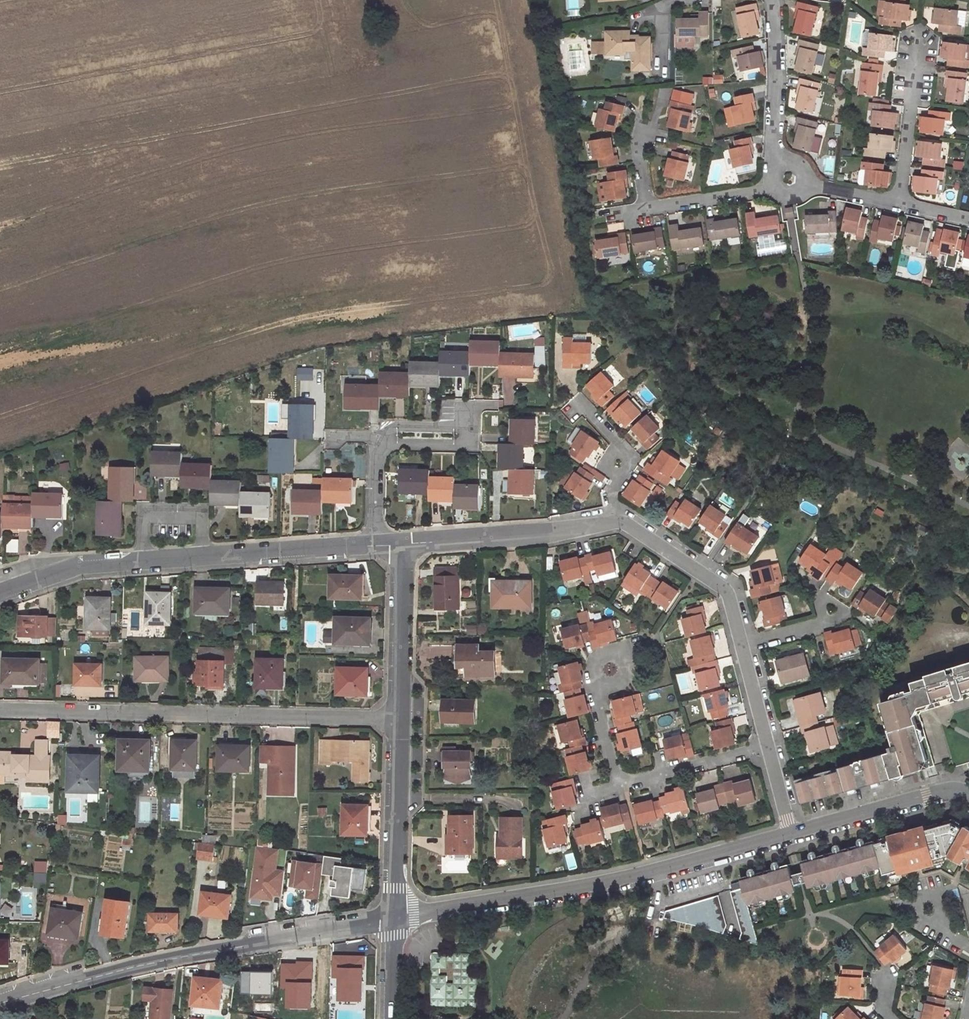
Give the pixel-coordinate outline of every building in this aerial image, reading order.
[(757,11),(756,3),(737,7),(744,37),(758,33),(756,20),(754,12),(757,11)] [(808,37),(816,9),(797,4),(796,11),(799,12),(796,20),(793,34),(808,37)] [(904,23),(906,7),(885,4),(883,19),(878,19),(877,26),(897,29),(898,22),(904,23)] [(955,29),(957,14),(936,11),(934,27),(940,28),(939,34),(959,37),(960,30),(955,29)] [(678,36),(674,36),(674,47),(691,46),(693,44),(693,36),(708,35),(708,13),(700,14),(700,17),(700,20),(691,20),(677,21),(678,36)] [(632,70),(648,70),(648,62),(649,62),(649,42),(647,42),(647,39),(637,39),(636,39),(634,42),(628,42),(628,37),(628,33),(611,33),(611,34),(605,34),(606,44),(607,44),(607,55),(624,55),(624,52),(632,52),(632,59),(632,70)] [(887,53),(889,38),(868,35),(866,50),(861,49),(860,57),(881,59),(882,53),(887,53)] [(809,75),(817,46),(798,41),(797,48),(799,49),(797,58),(794,71),(809,75)] [(963,62),(965,47),(943,45),(942,59),(948,60),(947,67),(967,70),(968,62),(963,62)] [(762,67),(759,52),(753,53),(751,46),(732,50),(733,58),(738,57),(741,71),(762,67)] [(878,74),(879,67),(861,65),(857,94),(872,96),(874,82),(875,74),(878,74)] [(961,106),(965,76),(946,73),(945,80),(948,81),(947,90),(946,104),(961,106)] [(809,113),(818,84),(799,80),(797,87),(801,88),(798,96),(795,110),(809,113)] [(751,111),(750,103),(754,103),(752,94),(734,97),(736,106),(732,107),(734,116),(736,125),(754,122),(751,111)] [(868,126),(889,129),(891,114),(886,114),(887,106),(885,106),(885,101),(869,99),(869,104),(866,104),(865,111),(870,112),(868,126)] [(613,130),(616,121),(617,113),(621,114),(623,105),(606,101),(604,109),(600,108),(598,117),(595,126),(613,130)] [(688,122),(690,113),(683,112),(685,105),(670,101),(669,109),(672,109),(670,117),(668,127),(685,131),(688,122)] [(919,133),(941,136),(943,121),(947,121),(949,114),(928,111),(927,118),(922,118),(919,133)] [(807,152),(814,123),(796,118),(795,126),(797,127),(795,134),(792,148),(807,152)] [(886,153),(888,137),(867,135),(865,149),(860,149),(859,156),(880,159),(881,152),(886,153)] [(613,155),(611,147),(609,137),(590,140),(592,149),(593,159),(598,158),(600,166),(618,163),(616,155),(613,155)] [(734,168),(752,164),(750,155),(748,146),(751,145),(749,138),(735,141),(736,147),(729,149),(731,159),(734,168)] [(937,159),(940,144),(918,142),(917,157),(922,158),(922,165),(942,167),(943,160),(937,159)] [(665,176),(683,181),(686,171),(688,162),(686,162),(688,155),(673,151),(672,158),(670,157),(667,167),(665,176)] [(881,189),(883,173),(878,173),(879,165),(858,162),(857,170),(862,171),(860,186),(881,189)] [(603,181),(605,190),(607,200),(625,197),(624,187),(622,179),(626,178),(625,169),(607,172),(608,180),(603,181)] [(940,180),(941,172),(921,170),(920,177),(914,176),(912,191),(934,194),(935,180),(940,180)] [(784,208),(785,217),(793,216),(792,207),(784,208)] [(860,240),(864,220),(857,219),(859,213),(844,209),(839,231),(854,234),(852,239),(860,240)] [(834,232),(833,213),(826,214),(826,217),(817,217),(803,218),(803,233),(834,232)] [(780,234),(777,219),(764,221),(755,222),(755,218),(754,215),(746,216),(749,239),(780,234)] [(891,242),(896,221),(880,218),(879,224),(872,222),(867,242),(875,244),(876,239),(891,242)] [(738,236),(736,220),(723,222),(714,224),(713,220),(706,222),(709,240),(738,236)] [(921,233),(922,227),(907,224),(902,245),(917,248),(916,253),(923,254),(927,234),(921,233)] [(702,245),(699,230),(686,232),(678,234),(677,230),(677,226),(668,227),(672,250),(702,245)] [(663,247),(660,228),(652,229),(652,233),(644,234),(630,236),(633,251),(663,247)] [(953,256),(957,235),(943,232),(941,238),(934,236),(930,256),(937,257),(938,253),(953,256)] [(626,252),(624,234),(616,235),(617,238),(608,239),(595,241),(597,256),(626,252)] [(968,260),(968,237),(967,237),(966,243),(962,242),(960,252),(964,253),(963,258),(968,260)] [(564,336),(563,365),(581,365),(581,360),(591,360),(591,342),(584,342),(585,334),(573,333),(573,336),(564,336)] [(517,376),(533,376),(533,368),(540,368),(545,368),(543,337),(533,337),(533,354),(499,353),(499,365),(499,376),(517,376)] [(500,342),(471,341),(470,353),(469,364),(499,365),(499,353),(500,342)] [(470,353),(440,352),(439,363),(439,375),(469,375),(469,364),(470,353)] [(439,363),(410,363),(410,374),(409,385),(438,386),(439,375),(439,363)] [(300,378),(313,378),(313,368),(301,368),(300,378)] [(517,382),(540,383),(540,368),(533,368),(533,376),(517,376),(517,382)] [(604,404),(614,393),(609,388),(614,384),(601,370),(588,382),(595,390),(601,397),(599,399),(604,404)] [(410,374),(379,373),(379,384),(379,395),(409,396),(409,385),(410,374)] [(379,384),(345,383),(344,406),(378,408),(379,395),(379,384)] [(626,425),(639,412),(626,398),(622,403),(616,397),(605,407),(611,413),(613,411),(619,417),(626,425)] [(312,439),(313,405),(291,404),(289,438),(293,439),(312,439)] [(613,411),(611,413),(617,420),(619,417),(613,411)] [(647,447),(658,437),(653,432),(658,427),(645,414),(631,426),(638,433),(644,440),(641,442),(647,447)] [(532,444),(533,419),(510,418),(509,443),(521,444),(532,444)] [(599,439),(599,438),(585,428),(572,445),(573,446),(569,452),(582,460),(586,455),(588,456),(594,446),(599,439)] [(635,435),(641,442),(644,440),(638,433),(635,435)] [(270,438),(269,472),(293,473),(293,439),(289,438),(270,438)] [(520,469),(521,444),(509,443),(498,443),(497,468),(509,468),(520,469)] [(658,457),(653,464),(650,463),(649,461),(644,469),(664,483),(668,475),(680,459),(664,449),(658,457)] [(182,454),(153,453),(152,475),(182,476),(182,464),(182,454)] [(211,465),(182,464),(182,476),(182,487),(211,487),(211,481),(211,465)] [(565,487),(580,497),(581,496),(585,489),(591,481),(589,479),(592,473),(580,466),(576,472),(575,471),(574,472),(565,487)] [(566,467),(557,483),(565,487),(574,472),(566,467)] [(121,501),(121,468),(100,468),(99,501),(117,501),(121,501)] [(508,493),(530,493),(531,469),(520,469),(509,468),(508,493)] [(397,470),(396,493),(427,494),(428,477),(428,472),(397,470)] [(625,495),(639,504),(650,489),(651,490),(655,483),(642,474),(638,480),(636,479),(630,487),(625,494),(625,495)] [(453,484),(453,478),(428,477),(427,494),(427,500),(452,501),(453,484)] [(350,503),(351,481),(322,480),(322,491),(321,503),(350,503)] [(241,482),(211,481),(211,487),(210,503),(240,504),(240,493),(241,482)] [(452,507),(476,507),(477,485),(453,484),(452,501),(452,507)] [(322,491),(291,491),(291,512),(321,513),(321,503),(322,491)] [(269,516),(270,494),(240,493),(240,504),(239,515),(269,516)] [(62,517),(63,496),(35,495),(35,499),(34,517),(62,517)] [(690,524),(700,508),(685,498),(681,504),(674,499),(666,512),(672,516),(674,514),(682,519),(690,524)] [(16,506),(5,506),(5,516),(4,528),(34,529),(34,517),(35,499),(16,499),(16,506)] [(94,535),(116,536),(117,501),(99,501),(94,501),(94,535)] [(727,524),(721,520),(725,515),(709,504),(699,520),(707,525),(714,530),(712,533),(719,537),(727,524)] [(739,546),(748,552),(758,536),(742,526),(748,517),(742,513),(724,540),(730,544),(732,542),(739,546)] [(825,554),(809,544),(799,560),(808,566),(814,570),(812,573),(812,574),(819,579),(829,564),(822,560),(825,554)] [(616,569),(612,550),(603,553),(595,555),(594,551),(586,553),(587,555),(590,568),(597,567),(599,573),(616,569)] [(565,578),(583,573),(583,571),(590,569),(590,568),(587,555),(579,557),(579,556),(570,558),(562,559),(561,560),(565,578)] [(852,589),(862,573),(846,562),(842,567),(836,563),(826,577),(833,582),(834,581),(836,578),(843,583),(852,589)] [(627,579),(643,589),(649,593),(657,580),(651,576),(653,573),(645,568),(640,565),(637,563),(627,579)] [(754,596),(771,591),(777,590),(775,582),(771,563),(752,568),(755,578),(757,586),(754,587),(751,587),(754,596)] [(456,606),(456,565),(435,566),(436,606),(456,606)] [(360,595),(360,574),(331,574),(330,596),(362,596),(362,595),(360,595)] [(528,606),(528,580),(517,579),(517,578),(502,578),(502,579),(490,580),(490,606),(528,606)] [(283,604),(284,581),(257,580),(256,603),(283,604)] [(671,608),(681,593),(680,592),(673,587),(665,582),(664,584),(657,580),(649,593),(655,597),(655,598),(671,608)] [(886,597),(887,595),(872,585),(868,590),(862,586),(854,599),(860,602),(861,600),(869,605),(877,610),(878,609),(886,597)] [(227,613),(228,588),(212,588),(212,592),(195,592),(195,612),(227,613)] [(166,621),(167,591),(147,591),(146,621),(166,621)] [(766,625),(780,621),(786,619),(785,612),(781,594),(763,599),(765,608),(767,617),(764,618),(766,625)] [(109,615),(109,597),(87,597),(87,628),(108,628),(109,621),(109,615)] [(886,597),(878,609),(883,613),(891,600),(886,597)] [(891,600),(883,613),(891,618),(899,605),(891,600)] [(705,615),(702,606),(687,610),(689,617),(683,619),(688,637),(706,633),(703,622),(702,616),(705,615)] [(46,636),(46,616),(19,616),(19,636),(46,636)] [(334,642),(366,642),(366,630),(369,630),(369,618),(334,617),(334,630),(334,641),(334,642)] [(588,624),(592,638),(594,647),(601,645),(601,643),(609,641),(618,638),(613,620),(596,625),(595,622),(591,623),(588,624)] [(562,629),(567,647),(576,644),(584,642),(584,640),(592,638),(588,624),(580,626),(580,624),(562,629)] [(854,646),(849,628),(848,628),(840,630),(831,633),(831,630),(823,632),(827,646),(834,644),(836,651),(854,646)] [(334,630),(324,630),(324,641),(334,641),(334,630)] [(710,635),(692,640),(697,658),(698,658),(700,665),(701,664),(714,661),(713,654),(715,654),(712,645),(710,636),(710,635)] [(489,675),(489,653),(472,653),(472,645),(453,645),(453,660),(461,660),(461,675),(489,675)] [(197,683),(220,683),(220,661),(230,661),(230,647),(197,647),(197,659),(197,683)] [(809,674),(804,653),(776,661),(781,682),(809,674)] [(167,679),(167,656),(135,656),(135,675),(132,675),(132,682),(150,682),(150,680),(167,679)] [(267,684),(283,684),(284,658),(257,658),(257,693),(267,693),(267,684)] [(38,682),(39,659),(4,659),(3,681),(38,682)] [(719,687),(717,677),(715,669),(718,668),(717,660),(714,661),(701,664),(703,672),(697,674),(701,692),(702,691),(719,687)] [(560,665),(564,684),(565,683),(567,690),(580,687),(582,687),(580,680),(583,679),(580,670),(578,663),(577,661),(560,665)] [(100,683),(101,663),(75,662),(75,682),(100,683)] [(913,708),(968,690),(968,663),(964,664),(963,663),(955,665),(956,669),(949,672),(948,667),(939,670),(940,672),(893,687),(894,692),(892,695),(892,698),(884,701),(895,737),(892,738),(894,745),(890,746),(891,751),(885,753),(886,754),(792,779),(798,803),(931,767),(925,747),(913,708)] [(697,674),(703,672),(701,664),(700,665),(695,666),(692,667),(694,674),(697,674)] [(366,692),(366,667),(337,667),(336,694),(356,694),(356,692),(366,692)] [(586,703),(583,693),(581,693),(580,687),(567,690),(565,691),(567,698),(566,698),(570,716),(591,711),(589,702),(586,703)] [(713,719),(728,715),(726,708),(728,707),(725,697),(724,692),(723,689),(719,690),(705,694),(710,712),(711,711),(713,719)] [(631,695),(635,713),(643,711),(639,693),(631,695)] [(796,699),(801,718),(798,718),(800,726),(816,721),(814,715),(824,712),(819,693),(796,699)] [(629,715),(635,713),(631,695),(613,700),(615,709),(617,717),(615,718),(617,725),(619,725),(631,722),(629,715)] [(473,721),(473,699),(442,698),(442,719),(459,719),(459,721),(473,721)] [(881,702),(892,738),(895,737),(884,701),(881,702)] [(579,728),(577,718),(559,723),(564,741),(570,739),(572,746),(582,743),(587,742),(585,736),(581,736),(579,728)] [(718,729),(712,731),(716,749),(734,744),(732,734),(730,727),(733,726),(731,718),(716,722),(718,729)] [(623,751),(641,746),(636,728),(635,728),(633,721),(631,722),(619,725),(620,732),(618,733),(623,751)] [(807,740),(810,751),(828,746),(823,727),(817,728),(816,721),(800,726),(802,733),(805,732),(807,740)] [(46,735),(58,736),(59,722),(47,722),(46,735)] [(683,742),(681,735),(663,740),(668,758),(678,755),(686,753),(687,756),(694,754),(690,740),(683,742)] [(148,769),(149,740),(119,739),(118,768),(148,769)] [(28,780),(49,780),(49,758),(47,758),(47,740),(36,740),(36,754),(36,758),(36,757),(28,757),(28,753),(14,753),(14,751),(4,751),(4,758),(0,758),(0,774),(4,774),(14,774),(14,780),(28,780)] [(195,769),(195,741),(171,740),(170,769),(173,769),(192,769),(195,769)] [(330,761),(331,740),(320,740),(320,760),(330,761)] [(347,757),(357,757),(357,765),(353,765),(353,781),(368,781),(369,740),(331,740),(330,761),(347,761),(347,757)] [(569,754),(567,755),(571,773),(590,768),(589,766),(588,760),(585,751),(584,751),(582,743),(572,746),(567,747),(569,754)] [(248,770),(248,745),(219,745),(218,769),(248,770)] [(287,746),(259,745),(258,761),(268,761),(267,793),(280,793),(280,787),(292,787),(293,761),(286,761),(287,746)] [(443,776),(469,776),(466,760),(472,760),(471,750),(453,750),(453,747),(443,747),(443,750),(441,750),(441,760),(445,760),(443,776)] [(98,791),(98,780),(94,780),(94,759),(79,759),(79,755),(68,755),(67,790),(98,791)] [(551,782),(558,807),(569,805),(576,802),(574,793),(571,785),(574,784),(572,777),(551,782)] [(738,804),(754,800),(749,780),(741,781),(733,783),(732,780),(725,782),(729,798),(736,797),(738,804)] [(714,789),(706,791),(696,793),(701,811),(719,807),(718,803),(728,801),(727,799),(723,784),(713,786),(714,789)] [(675,791),(665,793),(666,795),(659,797),(660,800),(663,811),(670,810),(670,811),(689,806),(684,788),(682,789),(675,791)] [(634,804),(639,822),(657,818),(657,817),(664,815),(663,811),(660,800),(653,802),(652,800),(643,802),(635,804),(634,804)] [(605,825),(623,820),(623,819),(630,817),(626,803),(619,805),(618,802),(600,807),(605,825)] [(366,834),(367,805),(344,804),(342,833),(366,834)] [(548,844),(566,839),(564,831),(562,822),(565,822),(567,821),(565,812),(547,817),(550,825),(544,827),(548,844)] [(472,852),(472,815),(449,815),(449,834),(446,834),(446,841),(452,841),(452,852),(472,852)] [(497,835),(497,853),(521,853),(522,817),(500,817),(500,835),(497,835)] [(585,840),(585,841),(604,837),(600,819),(597,820),(596,817),(590,818),(591,821),(581,823),(581,825),(575,827),(578,842),(585,840)] [(958,820),(932,828),(931,825),(916,829),(918,835),(911,837),(910,831),(895,835),(895,838),(877,844),(882,865),(885,875),(903,869),(904,872),(919,868),(918,862),(924,860),(926,866),(941,862),(940,859),(955,855),(968,863),(968,861),(968,827),(958,820)] [(214,842),(214,834),(206,834),(206,841),(214,842)] [(730,890),(741,931),(738,940),(759,946),(747,903),(795,889),(794,884),(806,881),(807,886),(882,865),(877,844),(875,839),(866,841),(868,847),(858,850),(856,844),(852,845),(852,847),(847,848),(847,846),(842,848),(844,854),(834,856),(832,851),(818,855),(819,860),(810,863),(808,857),(804,858),(801,863),(803,870),(791,873),(789,866),(786,863),(780,865),(782,871),(773,873),(771,868),(756,872),(758,877),(749,880),(747,874),(742,876),(740,880),(742,887),(739,888),(730,890)] [(196,856),(212,858),(214,842),(206,841),(202,841),(198,840),(196,856)] [(278,849),(258,846),(255,871),(257,871),(256,878),(254,877),(252,892),(261,893),(260,899),(271,900),(272,895),(281,896),(285,871),(275,870),(278,849)] [(340,866),(341,859),(324,856),(323,866),(322,874),(334,875),(334,879),(331,879),(330,886),(338,887),(351,889),(363,890),(366,870),(340,866)] [(33,882),(45,882),(45,862),(33,862),(33,882)] [(306,898),(318,900),(322,874),(323,866),(293,862),(291,880),(297,881),(296,887),(303,888),(307,889),(306,898)] [(729,887),(730,890),(739,888),(736,879),(734,880),(732,881),(729,883),(729,887)] [(351,889),(338,887),(336,896),(350,897),(351,889)] [(228,915),(229,894),(200,892),(199,913),(228,915)] [(726,924),(717,893),(664,908),(662,918),(722,935),(726,924)] [(123,936),(129,901),(107,898),(101,932),(123,936)] [(77,937),(81,912),(52,907),(48,932),(77,937)] [(177,929),(176,913),(148,914),(148,930),(177,929)] [(888,940),(896,933),(894,931),(887,937),(888,940)] [(888,940),(881,946),(882,947),(877,951),(887,963),(892,959),(893,961),(901,955),(908,948),(896,933),(888,940)] [(11,937),(0,937),(0,960),(11,960),(11,937)] [(445,1005),(454,1006),(468,1007),(477,998),(478,977),(470,976),(470,954),(443,953),(438,953),(432,959),(431,967),(431,983),(445,984),(445,1005)] [(364,956),(333,955),(332,977),(340,977),(339,998),(362,999),(362,968),(364,968),(364,956)] [(896,963),(903,957),(901,955),(893,961),(896,963)] [(298,965),(282,965),(282,988),(289,988),(288,1007),(312,1007),(312,963),(298,963),(298,965)] [(951,986),(953,977),(954,967),(936,963),(934,972),(932,982),(934,982),(932,990),(947,993),(949,985),(951,986)] [(841,994),(860,995),(860,986),(861,977),(859,977),(859,969),(844,968),(844,975),(842,975),(841,994)] [(253,971),(243,971),(242,993),(273,993),(273,969),(253,969),(253,971)] [(218,1006),(222,979),(195,976),(191,1003),(218,1006)] [(431,1005),(445,1005),(445,984),(431,983),(431,1005)] [(171,989),(145,987),(144,998),(152,999),(150,1018),(156,1018),(169,1018),(171,989)] [(944,1015),(947,1006),(944,1005),(946,998),(931,995),(929,1002),(928,1001),(926,1011),(925,1018),(944,1018),(944,1015)] [(477,1007),(477,998),(468,1007),(477,1007)] [(857,1013),(850,1005),(836,1018),(837,1018),(868,1018),(865,1016),(862,1018),(857,1013)] [(865,1016),(859,1010),(857,1013),(862,1018),(865,1016)]
